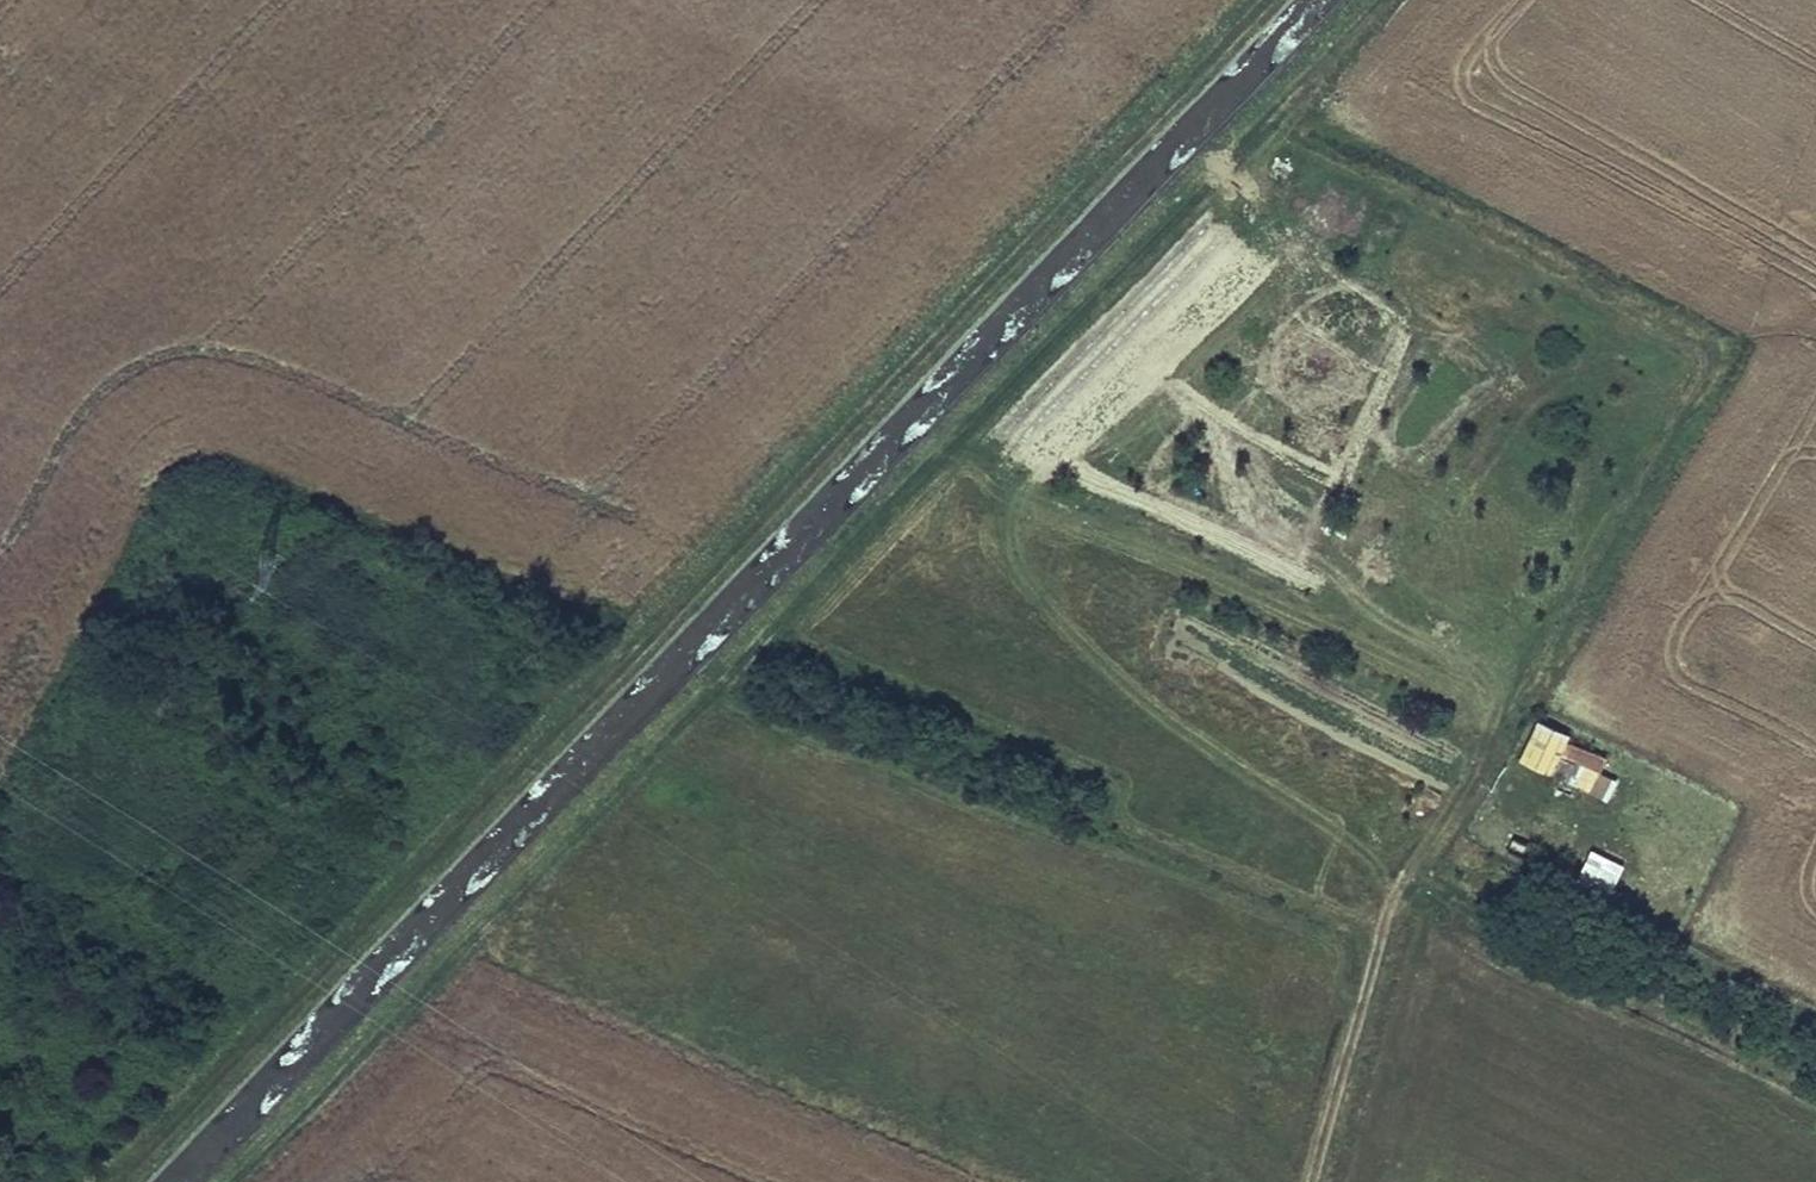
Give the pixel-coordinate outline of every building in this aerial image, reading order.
[(1549,776),(1566,734),(1534,721),(1517,763),(1549,776)] [(1615,780),(1599,773),(1605,759),(1568,742),(1552,778),(1604,802),(1615,780)] [(1575,880),(1610,894),(1622,864),(1588,850),(1575,880)]
